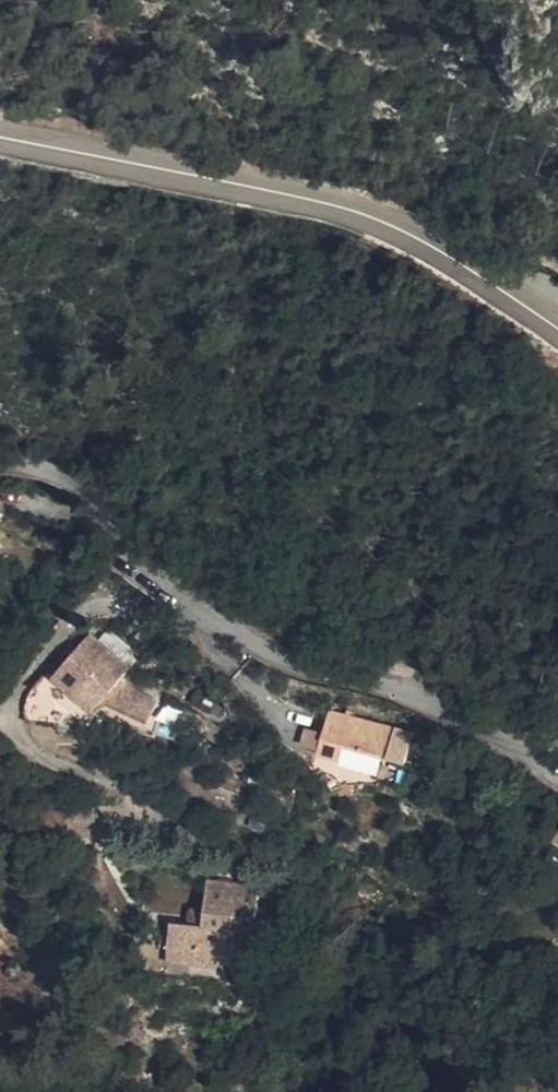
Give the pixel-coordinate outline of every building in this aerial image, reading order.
[(105,722),(113,713),(133,688),(141,679),(101,645),(86,664),(79,658),(58,684),(105,722)] [(138,690),(133,688),(113,713),(117,715),(138,690)] [(146,694),(138,690),(117,715),(159,733),(170,712),(145,697),(146,694)] [(348,778),(354,765),(395,784),(408,758),(345,729),(327,767),(348,778)] [(176,981),(211,986),(212,981),(229,984),(228,989),(250,992),(257,954),(268,955),(272,925),(219,918),(213,960),(180,955),(176,981)]
